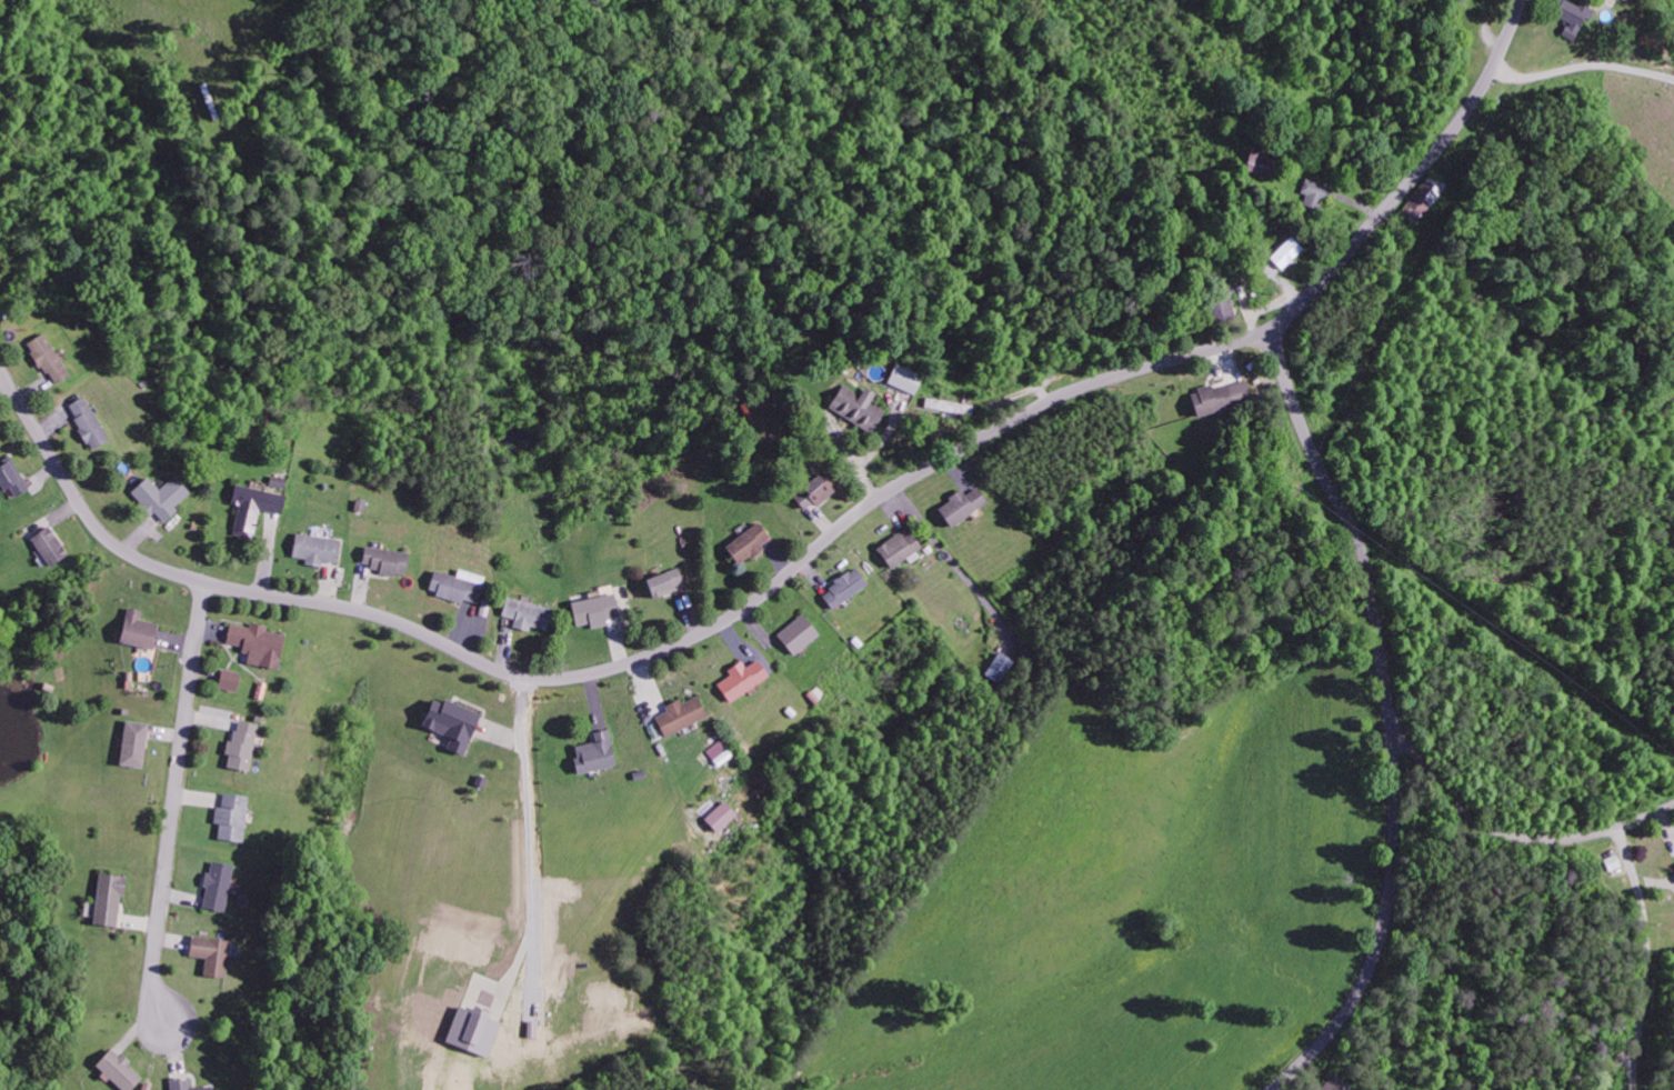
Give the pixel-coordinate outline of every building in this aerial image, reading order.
[(1566,21),(1560,35),(1572,41),(1583,17),(1589,20),(1592,12),(1566,0),(1559,0),(1552,15),(1566,21)] [(1275,156),(1249,148),(1243,170),(1268,177),(1275,156)] [(1301,193),(1306,194),(1303,206),(1324,210),(1329,185),(1304,180),(1301,193)] [(1426,190),(1423,187),(1409,197),(1419,209),(1442,192),(1436,183),(1426,190)] [(1268,256),(1281,269),(1303,249),(1290,235),(1268,256)] [(1211,321),(1233,320),(1231,290),(1209,292),(1211,321)] [(26,343),(52,385),(69,375),(43,332),(26,343)] [(886,382),(914,394),(922,376),(894,363),(886,382)] [(1190,391),(1195,414),(1252,401),(1247,379),(1190,391)] [(827,408),(872,432),(884,410),(869,401),(874,392),(863,386),(859,394),(840,384),(827,408)] [(91,449),(108,439),(83,395),(65,405),(91,449)] [(923,406),(967,415),(968,405),(925,396),(923,406)] [(10,457),(0,463),(0,489),(7,485),(13,496),(27,488),(10,457)] [(804,509),(812,502),(816,506),(837,488),(821,469),(791,494),(804,509)] [(190,493),(173,475),(158,489),(146,476),(129,492),(150,515),(154,512),(161,520),(190,493)] [(232,534),(253,537),(257,509),(280,513),(283,493),(233,486),(230,503),(237,504),(232,534)] [(964,495),(961,490),(935,507),(949,527),(986,502),(976,487),(964,495)] [(761,543),(769,537),(759,521),(724,545),(738,565),(764,548),(761,543)] [(47,566),(66,553),(47,525),(28,537),(47,566)] [(290,556),(304,558),(303,563),(321,566),(322,561),(334,563),(339,540),(294,531),(290,556)] [(903,537),(900,532),(876,547),(889,568),(921,548),(911,533),(903,537)] [(361,565),(378,566),(377,574),(395,575),(396,572),(405,574),(408,551),(363,547),(361,565)] [(484,576),(457,568),(455,576),(432,569),(426,591),(476,605),(484,576)] [(673,591),(672,586),(683,583),(680,568),(645,576),(650,597),(673,591)] [(868,586),(858,569),(820,590),(829,607),(868,586)] [(618,616),(615,588),(588,591),(588,599),(571,601),(574,625),(590,623),(590,627),(607,625),(606,618),(618,616)] [(500,615),(514,619),(512,626),(530,631),(531,626),(546,630),(552,608),(505,596),(500,615)] [(156,624),(138,619),(140,610),(126,607),(117,641),(150,649),(156,624)] [(793,655),(818,633),(801,613),(776,635),(793,655)] [(228,624),(224,645),(247,649),(245,662),(277,668),(283,634),(264,631),(265,625),(250,622),(249,628),(228,624)] [(986,675),(1002,684),(1015,661),(998,652),(986,675)] [(741,661),(726,669),(730,675),(717,682),(727,701),(768,678),(758,659),(745,666),(741,661)] [(239,673),(220,669),(217,687),(235,691),(239,673)] [(654,716),(663,736),(706,716),(697,695),(682,702),(679,698),(664,705),(666,711),(654,716)] [(480,713),(442,698),(440,702),(430,698),(419,725),(449,737),(445,748),(463,755),(480,713)] [(117,764),(140,768),(149,724),(125,719),(117,764)] [(257,724),(237,720),(233,740),(229,739),(224,766),(249,770),(257,724)] [(571,746),(576,773),(615,766),(608,728),(592,731),(594,741),(571,746)] [(733,756),(722,740),(706,750),(717,767),(733,756)] [(217,838),(242,842),(248,796),(223,792),(221,806),(215,805),(213,823),(218,824),(217,838)] [(716,832),(735,814),(722,800),(703,819),(716,832)] [(1622,866),(1618,854),(1605,859),(1609,871),(1622,866)] [(234,866),(211,860),(208,872),(205,871),(201,886),(206,887),(201,907),(223,912),(234,866)] [(90,923),(115,927),(123,876),(98,872),(90,923)] [(187,955),(205,958),(202,975),(225,978),(230,940),(190,935),(187,955)] [(485,1017),(487,1011),(474,1006),(472,1012),(457,1006),(444,1042),(487,1057),(499,1022),(485,1017)] [(128,1062),(108,1046),(92,1068),(122,1089),(130,1089),(140,1076),(126,1065),(128,1062)] [(1334,1073),(1318,1089),(1353,1089),(1334,1073)] [(170,1089),(211,1089),(211,1086),(188,1087),(188,1078),(170,1079),(170,1089)] [(150,1084),(143,1082),(141,1089),(148,1089),(150,1084)]
